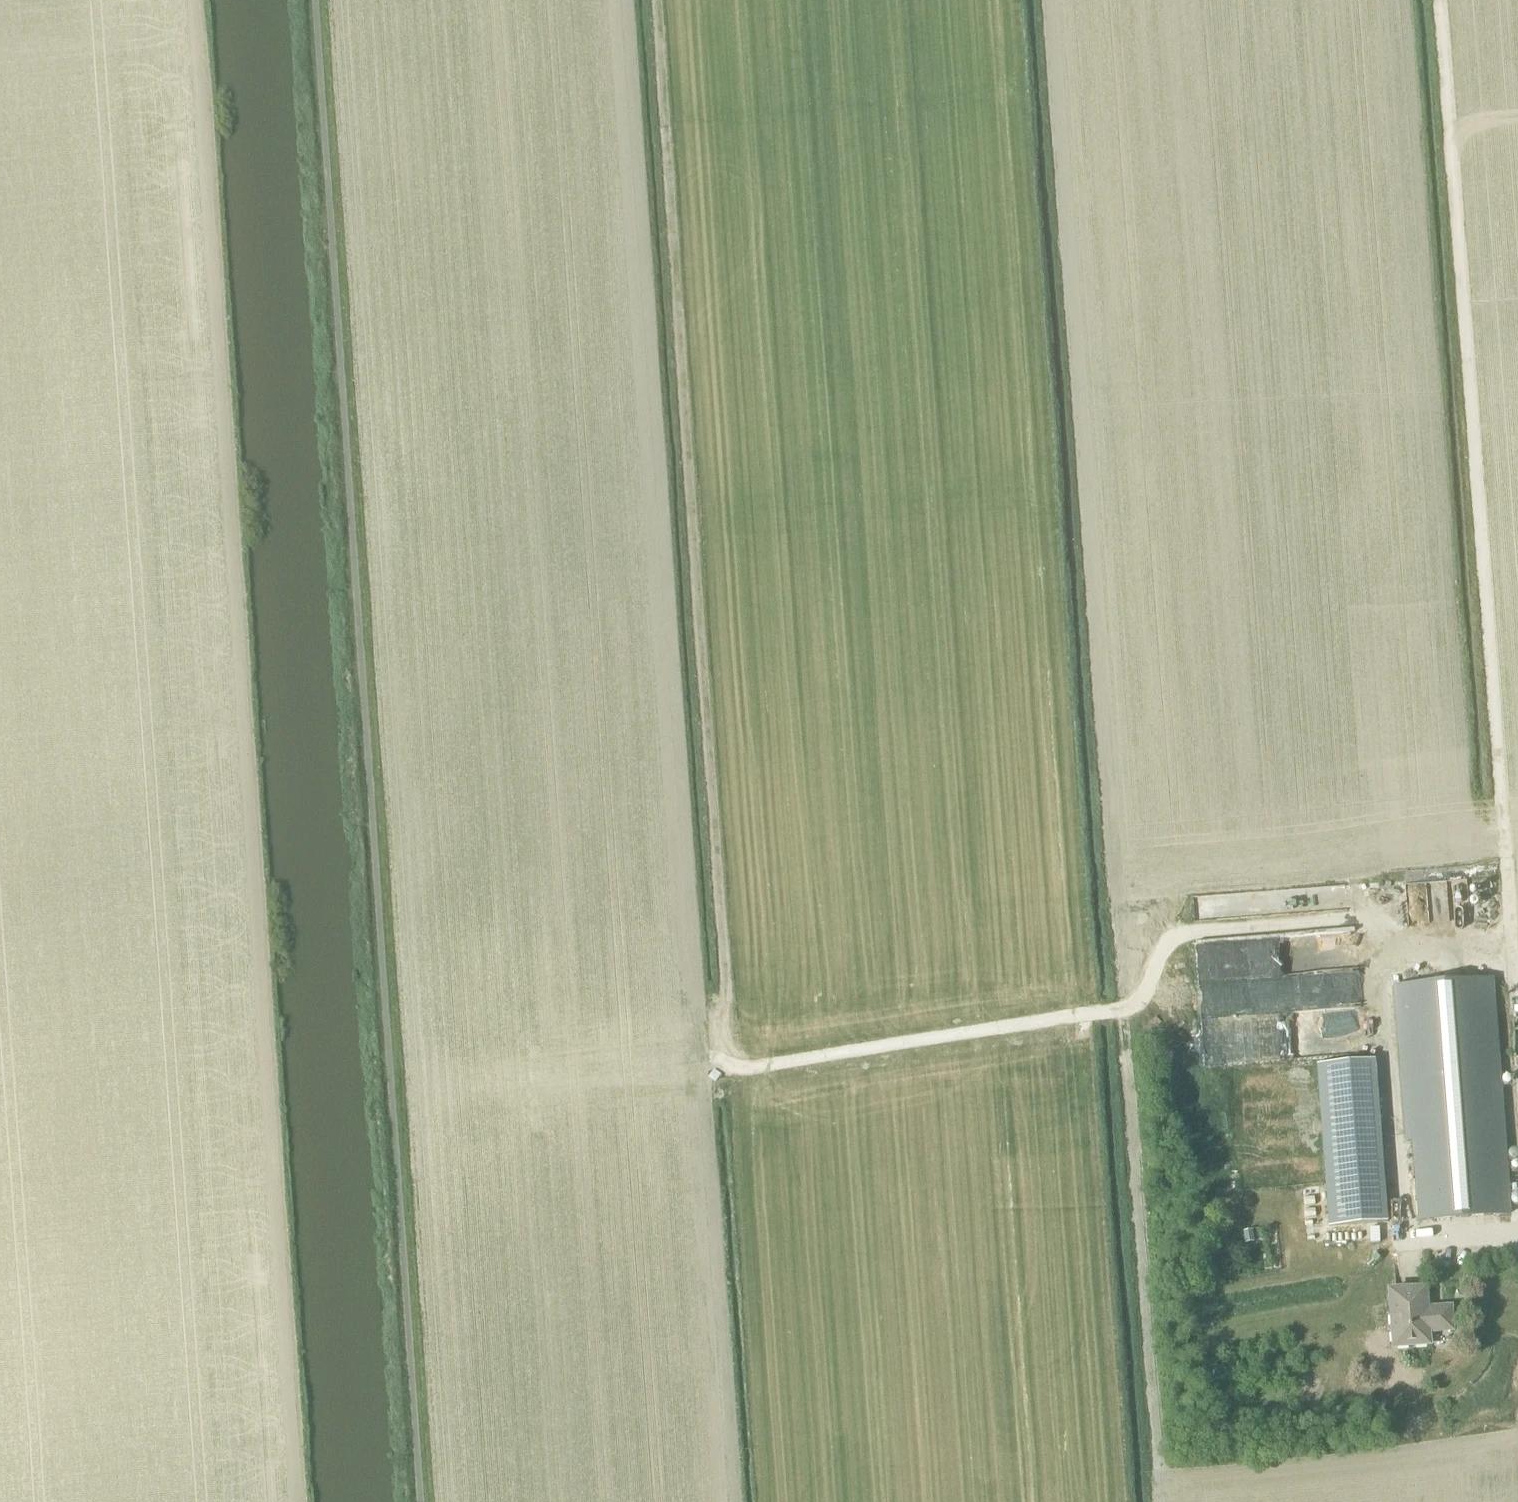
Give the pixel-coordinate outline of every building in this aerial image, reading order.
[(1432,918),(1452,916),(1450,896),(1471,895),(1470,877),(1410,882),(1412,905),(1430,903),(1432,918)] [(1418,1221),(1510,1213),(1492,979),(1395,986),(1407,1142),(1412,1141),(1418,1221)] [(1317,1064),(1326,1184),(1329,1226),(1388,1222),(1385,1178),(1374,1179),(1365,1060),(1317,1064)] [(1451,1306),(1436,1307),(1427,1308),(1425,1288),(1389,1291),(1394,1347),(1430,1344),(1429,1332),(1453,1330),(1451,1306)]
